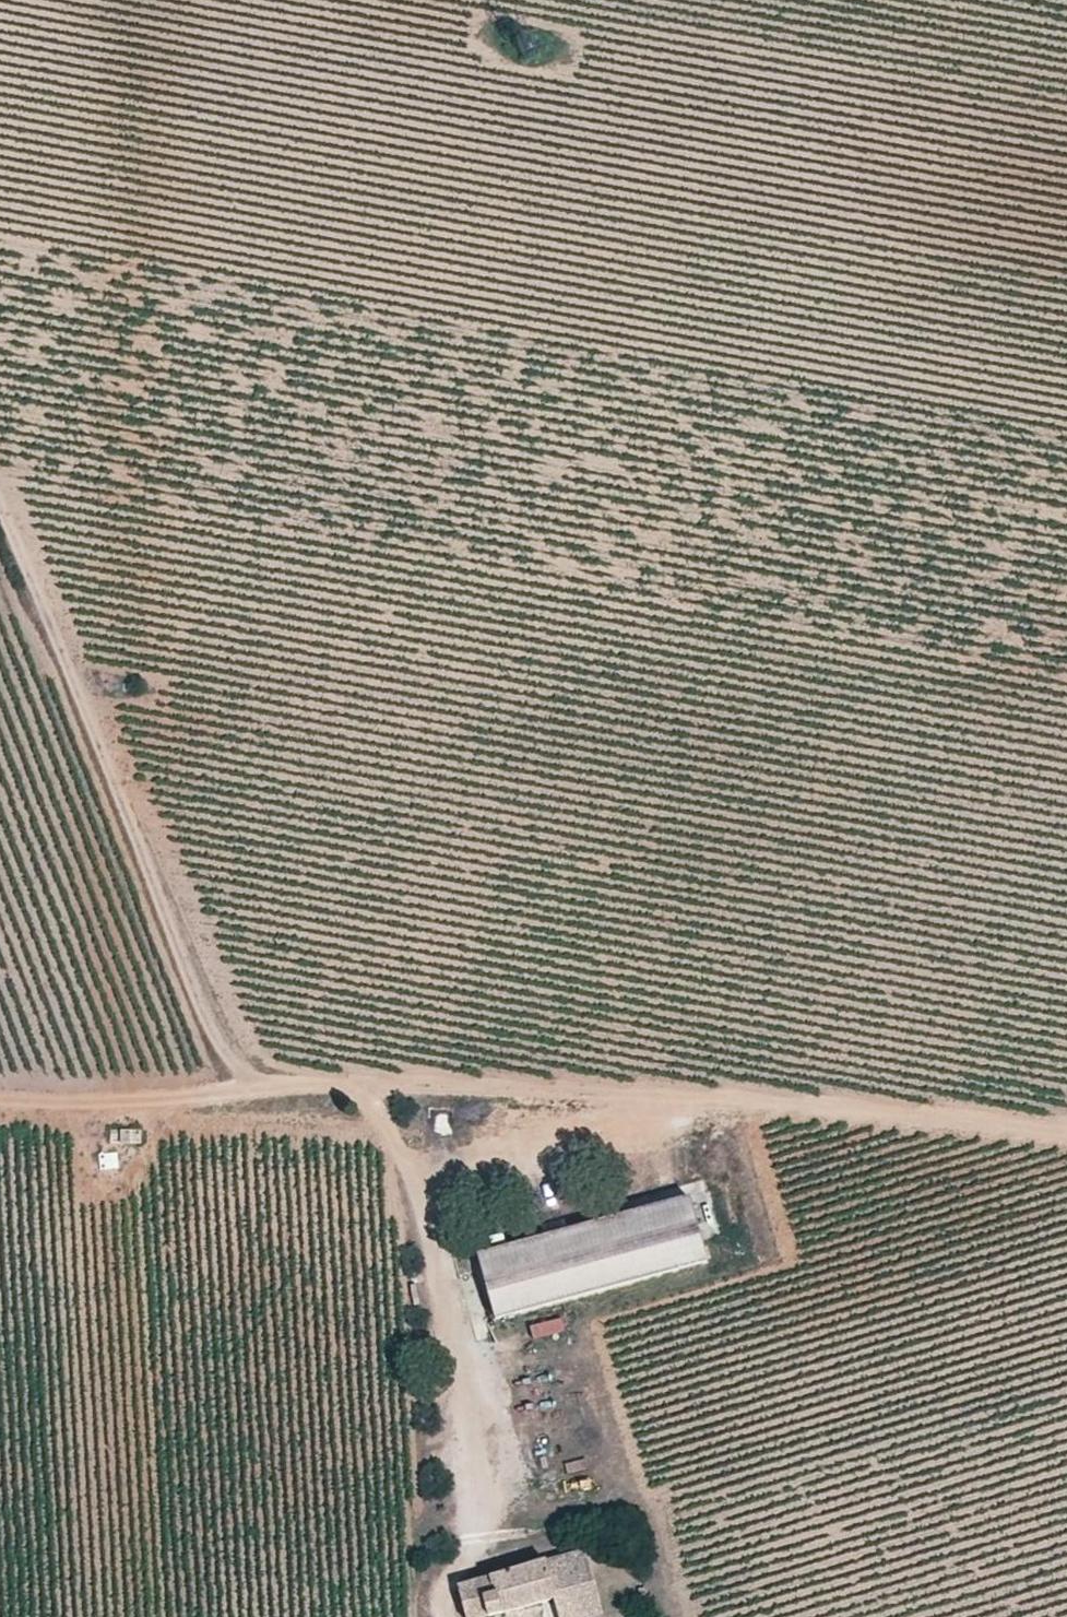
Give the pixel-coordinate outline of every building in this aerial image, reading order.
[(687,1197),(476,1254),(494,1318),(704,1260),(687,1197)] [(560,1313),(527,1322),(532,1338),(565,1329),(560,1313)] [(469,1616),(478,1616),(561,1598),(567,1616),(589,1616),(605,1612),(586,1547),(459,1582),(469,1616)]
